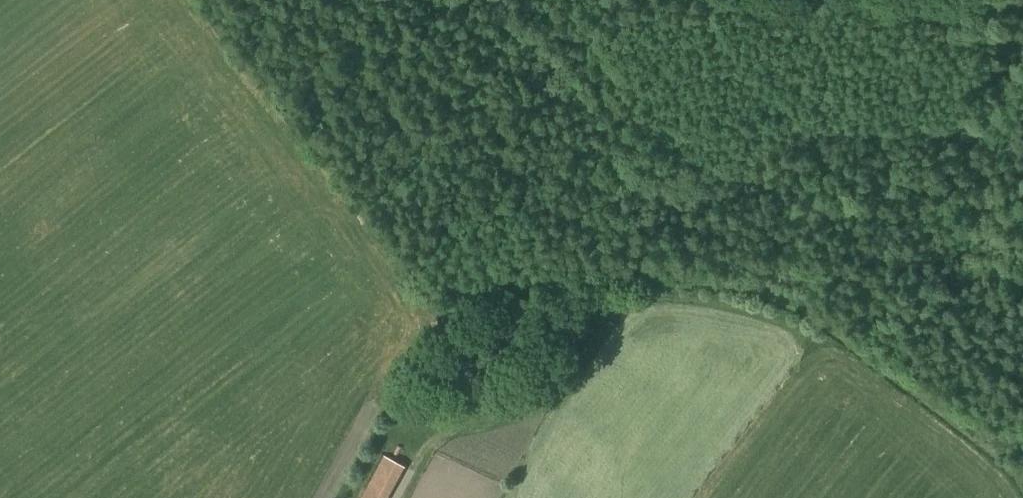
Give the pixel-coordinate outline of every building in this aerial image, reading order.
[(403,467),(384,456),(360,497),(385,497),(403,467)]
